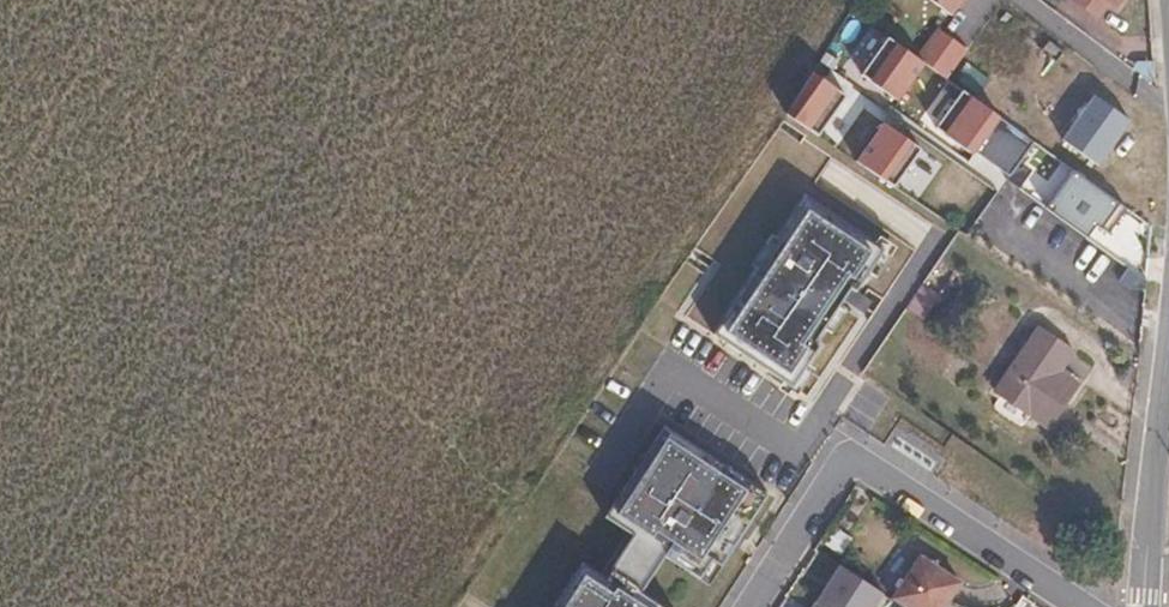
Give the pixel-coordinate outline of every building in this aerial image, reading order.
[(961,0),(914,0),(944,22),(961,0)] [(1069,13),(1078,0),(1051,0),(1069,13)] [(1101,15),(1110,3),(1120,9),(1127,0),(1080,0),(1101,15)] [(917,70),(883,44),(857,78),(891,104),(917,70)] [(1127,121),(1086,92),(1052,140),(1093,169),(1127,121)] [(993,122),(961,100),(936,137),(968,159),(993,122)] [(908,153),(872,128),(848,164),(884,188),(908,153)] [(879,244),(800,193),(710,334),(788,385),(838,307),(879,244)] [(1070,351),(1040,329),(998,392),(1041,421),(1055,401),(1063,406),(1078,384),(1058,370),(1070,351)] [(1063,406),(1055,401),(1041,421),(1049,427),(1063,406)] [(537,606),(661,606),(638,593),(662,554),(697,576),(708,558),(718,565),(738,532),(763,493),(655,427),(602,507),(590,524),(576,548),(566,563),(537,606)] [(913,559),(886,602),(893,606),(941,606),(954,586),(913,559)] [(836,567),(826,582),(812,603),(817,606),(874,606),(882,595),(836,567)]
